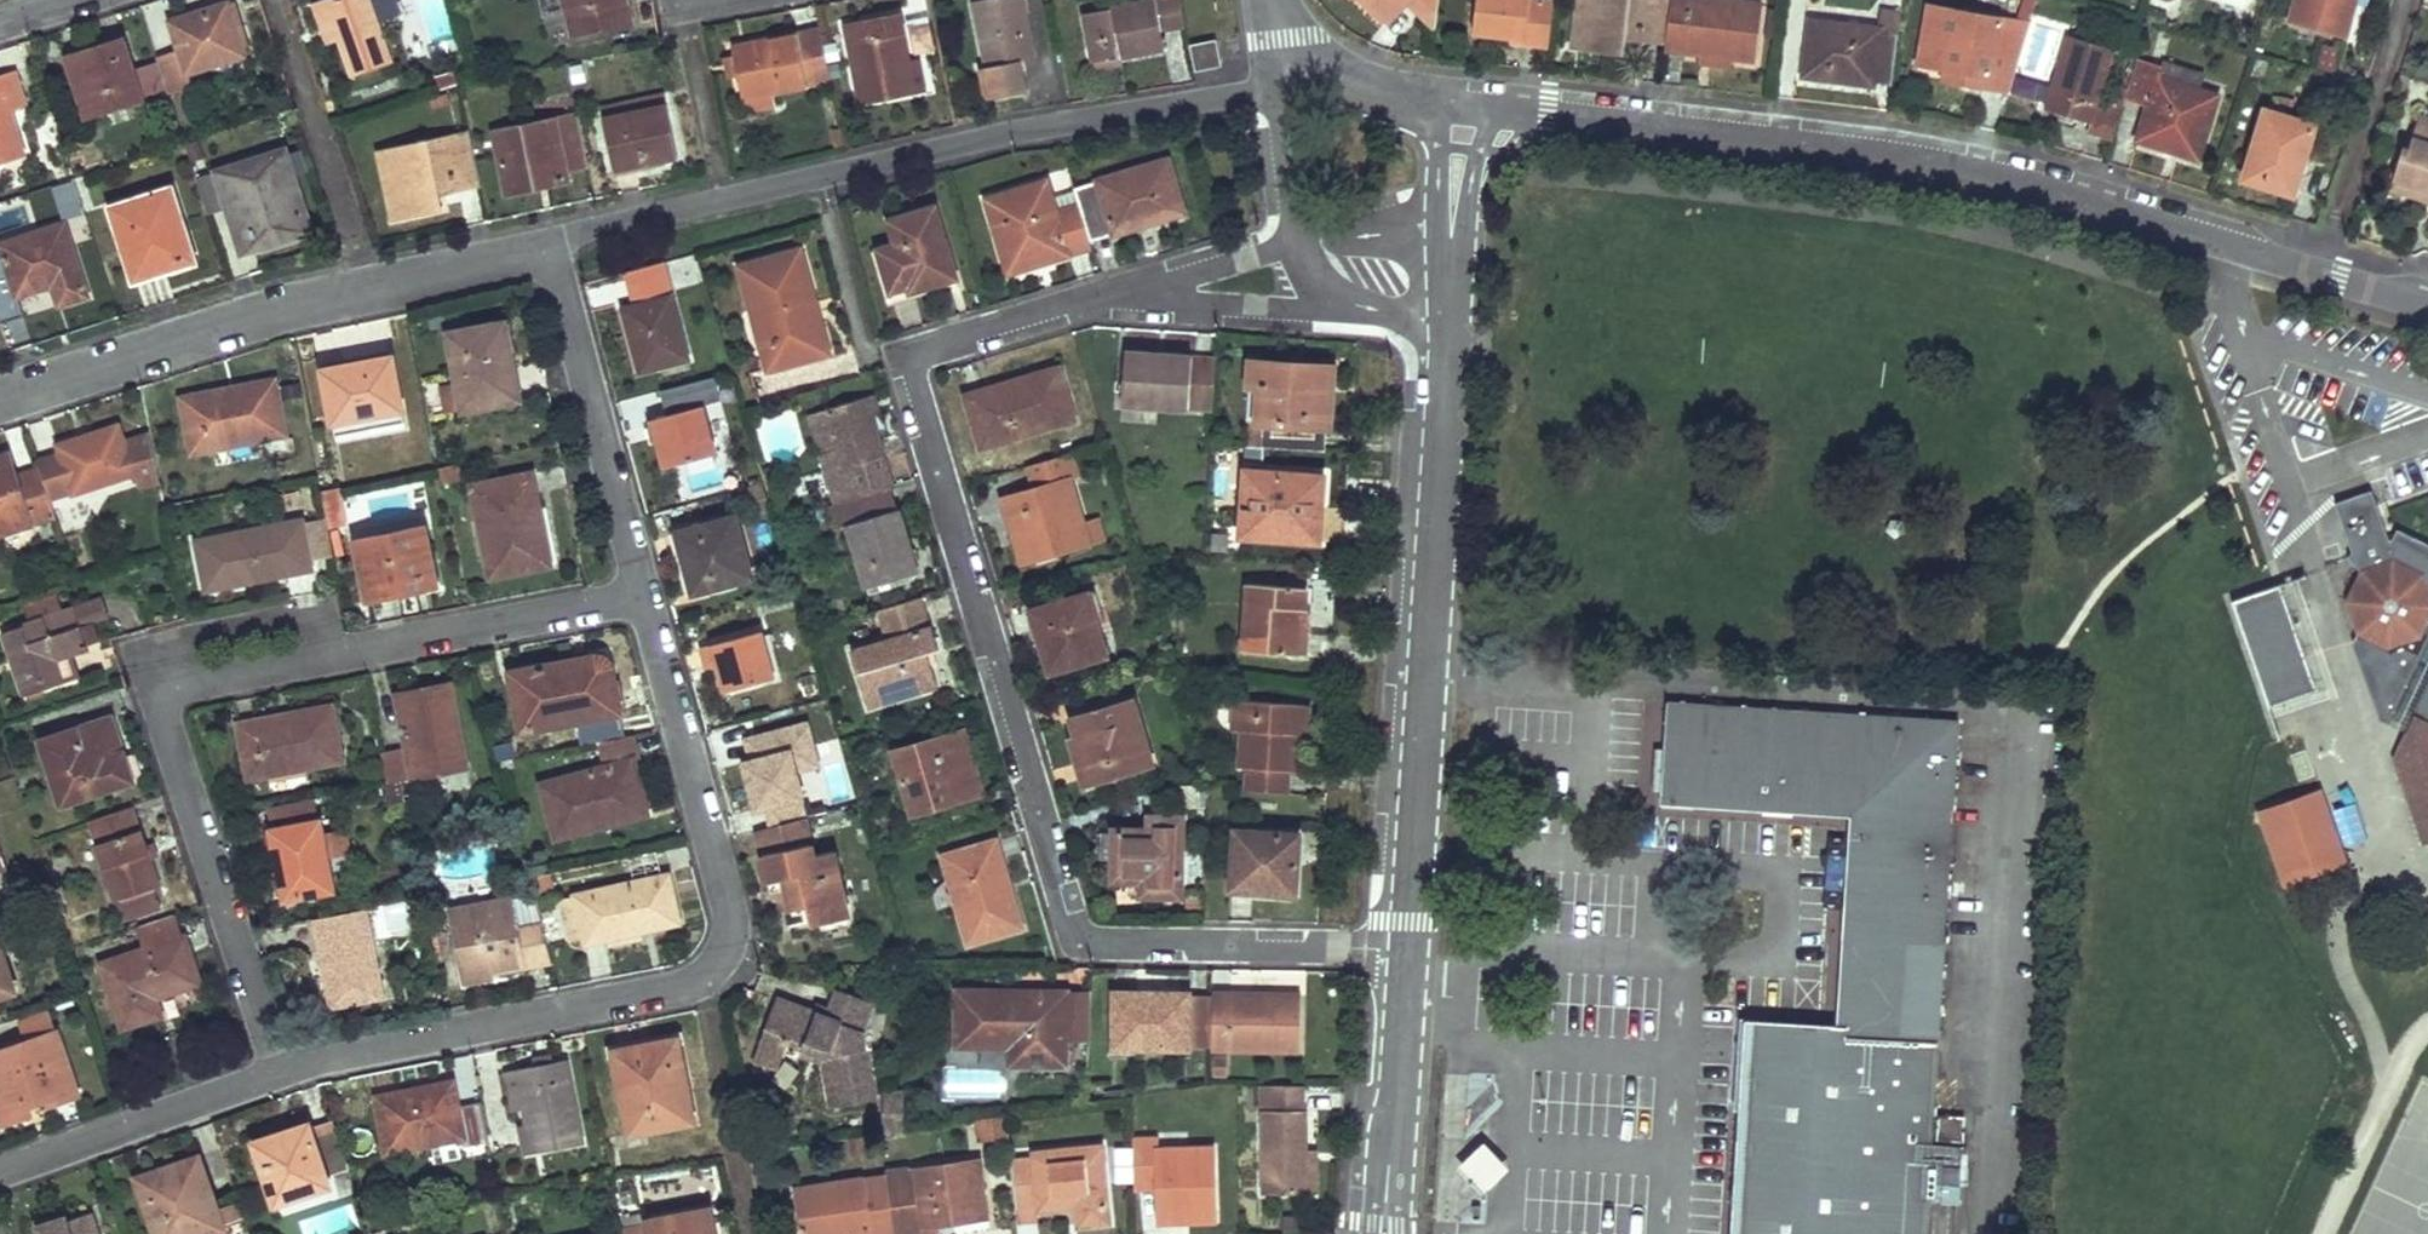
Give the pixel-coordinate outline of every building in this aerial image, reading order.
[(324,2),(338,41),(351,79),(392,64),(380,30),(401,22),(395,0),(331,0),(324,2)] [(632,28),(626,0),(563,0),(572,41),(632,28)] [(972,5),(989,89),(1025,82),(1023,63),(1034,60),(1023,0),(995,0),(972,5)] [(1084,17),(1093,65),(1118,62),(1166,53),(1162,34),(1185,30),(1179,0),(1149,0),(1151,7),(1132,9),(1084,17)] [(1387,18),(1406,0),(1437,29),(1441,0),(1368,0),(1387,18)] [(1472,32),(1523,39),(1522,43),(1547,45),(1553,3),(1530,0),(1476,0),(1472,32)] [(1575,46),(1622,52),(1624,36),(1667,42),(1672,0),(1581,0),(1575,46)] [(1667,42),(1666,49),(1704,53),(1734,56),(1757,59),(1762,4),(1728,0),(1672,0),(1667,42)] [(2288,22),(2341,37),(2351,0),(2294,0),(2288,22)] [(324,2),(316,6),(329,44),(338,41),(324,2)] [(236,6),(229,8),(245,59),(252,56),(236,6)] [(1929,7),(1925,35),(1921,63),(1967,69),(1965,82),(2013,89),(2033,22),(1929,7)] [(179,53),(157,60),(169,96),(192,91),(187,76),(245,59),(229,8),(172,26),(179,53)] [(1882,29),(1847,25),(1811,21),(1805,76),(1874,83),(1874,81),(1894,84),(1901,19),(1884,17),(1882,29)] [(902,18),(845,30),(861,105),(915,93),(909,63),(901,65),(897,37),(907,36),(902,18)] [(791,38),(733,50),(743,100),(772,95),(830,82),(819,33),(802,37),(791,38)] [(2114,47),(2091,41),(2068,34),(2046,107),(2093,122),(2091,130),(2114,137),(2124,106),(2099,99),(2114,47)] [(1216,39),(1190,45),(1195,71),(1221,66),(1216,39)] [(124,41),(79,54),(100,116),(145,104),(124,41)] [(2026,69),(2049,77),(2055,59),(2033,51),(2026,69)] [(1734,56),(1704,53),(1702,62),(1733,66),(1734,56)] [(79,54),(63,59),(84,123),(100,116),(79,54)] [(2200,156),(2210,123),(2220,90),(2202,85),(2206,71),(2164,59),(2163,64),(2138,57),(2126,98),(2147,105),(2137,137),(2165,146),(2167,139),(2180,144),(2178,150),(2200,156)] [(1118,62),(1093,65),(1095,80),(1121,75),(1118,62)] [(0,80),(0,167),(24,159),(9,115),(26,109),(14,76),(0,80)] [(772,95),(743,100),(748,120),(776,115),(772,95)] [(601,110),(604,122),(667,110),(665,98),(601,110)] [(667,110),(604,122),(613,168),(641,162),(642,164),(678,159),(667,110)] [(2272,110),(2267,126),(2262,142),(2252,140),(2241,175),(2292,191),(2313,123),(2272,110)] [(577,117),(495,135),(506,187),(545,178),(547,188),(571,183),(568,171),(587,167),(577,117)] [(2414,126),(2406,153),(2400,152),(2390,183),(2427,193),(2427,131),(2414,126)] [(470,136),(379,155),(393,221),(431,214),(428,198),(481,187),(470,136)] [(282,152),(197,180),(208,216),(231,210),(246,251),(309,231),(282,152)] [(1168,163),(1075,190),(1080,207),(1091,243),(1185,215),(1168,163)] [(1049,183),(988,201),(1008,268),(1047,257),(1049,262),(1093,251),(1091,243),(1080,207),(1058,213),(1049,183)] [(2390,183),(2388,191),(2427,203),(2427,193),(2390,183)] [(194,259),(171,189),(114,206),(128,247),(122,249),(131,278),(194,259)] [(953,286),(933,216),(887,229),(894,252),(877,258),(891,299),(906,295),(908,301),(953,286)] [(0,250),(0,300),(16,295),(18,299),(52,288),(58,308),(89,298),(80,276),(77,268),(74,255),(65,225),(0,245),(0,250)] [(800,253),(741,269),(770,372),(819,358),(804,304),(815,301),(800,253)] [(1047,257),(1008,268),(1010,275),(1049,262),(1047,257)] [(194,259),(131,278),(134,285),(197,265),(194,259)] [(688,362),(662,266),(625,276),(632,306),(623,310),(640,374),(688,362)] [(499,326),(450,336),(464,411),(520,401),(512,356),(505,356),(499,326)] [(1216,361),(1126,355),(1123,407),(1213,415),(1216,361)] [(391,360),(323,372),(332,424),(402,411),(391,360)] [(1329,430),(1331,370),(1254,364),(1252,392),(1263,392),(1260,426),(1265,427),(1263,448),(1323,452),(1324,430),(1329,430)] [(1059,370),(967,399),(984,450),(1075,424),(1059,370)] [(276,381),(183,400),(194,454),(288,436),(276,381)] [(838,504),(891,488),(864,402),(810,419),(838,504)] [(715,455),(703,409),(646,423),(650,444),(657,443),(665,468),(715,455)] [(88,443),(62,451),(75,495),(133,477),(136,491),(138,499),(142,517),(165,512),(165,508),(155,467),(149,436),(125,443),(119,428),(87,437),(88,443)] [(0,459),(0,535),(56,517),(41,471),(17,479),(9,456),(0,459)] [(1077,486),(1069,461),(1024,476),(1029,494),(1002,501),(1009,524),(1013,523),(1025,563),(1090,545),(1085,531),(1072,488),(1077,486)] [(461,479),(458,464),(440,468),(444,483),(461,479)] [(1245,492),(1241,538),(1320,544),(1322,515),(1315,515),(1315,507),(1316,500),(1310,496),(1304,494),(1303,476),(1252,472),(1251,492),(1245,492)] [(531,477),(472,489),(490,580),(551,567),(531,477)] [(329,528),(348,525),(341,486),(322,489),(329,528)] [(2372,493),(2337,505),(2354,553),(2349,557),(2362,575),(2349,603),(2360,636),(2389,650),(2395,671),(2410,678),(2427,642),(2427,587),(2424,574),(2396,561),(2395,542),(2390,541),(2372,493)] [(889,498),(829,516),(835,535),(849,531),(867,588),(916,574),(899,513),(894,514),(889,498)] [(736,518),(677,534),(694,595),(754,579),(736,518)] [(303,525),(309,564),(330,560),(324,522),(303,525)] [(302,523),(197,544),(206,591),(285,576),(284,571),(310,566),(309,564),(303,525),(302,523)] [(1099,527),(1085,531),(1090,545),(1102,541),(1099,527)] [(427,528),(355,541),(365,589),(400,584),(403,593),(440,586),(427,528)] [(400,584),(365,589),(369,600),(403,593),(400,584)] [(1309,592),(1250,587),(1245,653),(1295,657),(1298,612),(1308,613),(1309,592)] [(2280,588),(2233,604),(2269,710),(2316,694),(2280,588)] [(41,621),(4,634),(24,696),(63,683),(55,660),(86,650),(79,632),(72,611),(60,615),(52,598),(36,604),(41,621)] [(1083,599),(1032,612),(1051,675),(1108,659),(1097,619),(1090,622),(1083,599)] [(101,601),(72,611),(79,632),(109,621),(101,601)] [(888,642),(851,653),(868,708),(937,688),(927,657),(937,653),(921,601),(879,612),(888,642)] [(1308,613),(1298,612),(1295,657),(1307,658),(1311,614),(1308,613)] [(774,679),(761,633),(704,648),(709,671),(719,669),(726,690),(774,679)] [(2410,678),(2395,671),(2389,650),(2360,636),(2354,646),(2380,720),(2408,732),(2427,692),(2427,642),(2410,678)] [(574,659),(521,670),(533,730),(621,713),(613,676),(611,669),(607,662),(601,657),(591,657),(574,659)] [(533,730),(521,670),(511,673),(522,732),(533,730)] [(467,768),(452,686),(423,692),(425,703),(401,708),(409,749),(384,754),(388,784),(392,784),(402,782),(403,793),(416,791),(415,779),(467,768)] [(2408,732),(2396,759),(2426,845),(2427,844),(2427,692),(2408,732)] [(1929,1185),(1959,1187),(1962,1147),(1931,1145),(1959,717),(1670,698),(1663,795),(1862,808),(1846,1036),(1757,1030),(1744,1233),(1925,1233),(1929,1185)] [(1133,701),(1071,718),(1091,781),(1152,763),(1133,701)] [(1309,738),(1310,710),(1237,702),(1233,732),(1242,733),(1240,768),(1250,769),(1247,791),(1287,795),(1290,771),(1296,772),(1299,737),(1309,738)] [(1650,704),(1649,744),(1663,745),(1664,705),(1650,704)] [(332,708),(241,725),(249,779),(343,761),(332,708)] [(64,740),(44,751),(63,805),(132,781),(111,719),(67,733),(64,740)] [(965,733),(895,754),(913,812),(983,793),(965,733)] [(632,735),(600,742),(607,768),(541,785),(556,837),(647,815),(633,761),(638,760),(632,735)] [(776,743),(738,753),(757,832),(806,818),(810,817),(806,796),(791,798),(776,743)] [(1645,747),(1643,790),(1660,790),(1662,748),(1645,747)] [(403,793),(402,782),(392,784),(393,794),(403,793)] [(2254,807),(2282,888),(2348,864),(2319,784),(2254,807)] [(312,803),(267,813),(271,830),(316,821),(312,803)] [(1727,807),(1726,818),(1843,825),(1844,815),(1727,807)] [(159,887),(133,808),(89,824),(116,902),(122,919),(159,906),(153,889),(159,887)] [(1183,898),(1185,818),(1149,816),(1149,830),(1116,830),(1114,880),(1155,883),(1155,896),(1183,898)] [(806,818),(757,832),(771,883),(786,879),(792,907),(810,905),(815,922),(850,916),(834,852),(816,856),(806,818)] [(271,830),(283,898),(335,887),(324,819),(316,821),(271,830)] [(1299,835),(1236,830),(1233,890),(1296,892),(1299,835)] [(997,842),(943,857),(969,944),(1023,928),(997,842)] [(669,878),(576,898),(585,944),(680,926),(669,878)] [(576,898),(555,902),(566,948),(585,944),(576,898)] [(510,899),(452,909),(466,982),(494,977),(492,971),(551,959),(542,924),(517,929),(510,899)] [(314,921),(331,1007),(383,997),(367,910),(314,921)] [(173,915),(139,927),(146,950),(101,964),(122,1027),(162,1015),(157,997),(199,984),(184,936),(181,936),(173,915)] [(17,990),(0,942),(0,996),(17,990)] [(551,959),(492,971),(494,977),(553,965),(551,959)] [(814,1012),(776,999),(755,1056),(781,1066),(792,1038),(803,1041),(802,1046),(831,1057),(841,1106),(876,1099),(864,1030),(874,1003),(838,989),(831,1007),(828,1016),(814,1012)] [(1067,1043),(1067,993),(1044,993),(1010,993),(957,992),(957,1048),(1010,1049),(1010,1065),(1067,1065),(1067,1043)] [(1067,993),(1067,1043),(1090,1043),(1091,993),(1067,993)] [(1302,997),(1212,994),(1212,997),(1212,1048),(1301,1049),(1302,997)] [(1147,1001),(1115,1000),(1115,1047),(1189,1049),(1189,1047),(1212,1048),(1212,997),(1190,996),(1190,995),(1147,995),(1147,1001)] [(831,1007),(818,1002),(814,1012),(828,1016),(831,1007)] [(0,1052),(0,1108),(2,1114),(31,1104),(27,1096),(45,1089),(52,1105),(80,1097),(58,1033),(0,1052)] [(678,1039),(613,1050),(630,1133),(695,1121),(678,1039)] [(831,1057),(802,1046),(801,1055),(824,1063),(831,1107),(841,1106),(831,1057)] [(577,1122),(566,1060),(517,1069),(518,1073),(525,1111),(528,1126),(518,1128),(525,1158),(582,1146),(579,1131),(577,1122)] [(1225,1061),(1213,1062),(1213,1079),(1225,1080),(1225,1061)] [(518,1073),(503,1076),(511,1114),(525,1111),(518,1073)] [(1304,1084),(1262,1084),(1266,1189),(1309,1188),(1308,1149),(1304,1109),(1304,1084)] [(444,1085),(376,1098),(387,1152),(461,1138),(463,1144),(489,1140),(482,1104),(449,1110),(444,1085)] [(905,1094),(886,1094),(885,1134),(905,1131),(905,1094)] [(1009,1114),(978,1119),(981,1140),(1011,1135),(1009,1114)] [(1941,1117),(1940,1138),(1961,1139),(1962,1118),(1941,1117)] [(309,1124),(256,1140),(276,1204),(331,1186),(327,1176),(350,1166),(337,1131),(314,1138),(309,1124)] [(1158,1138),(1133,1138),(1134,1188),(1159,1187),(1160,1220),(1183,1221),(1182,1215),(1215,1213),(1212,1148),(1159,1150),(1158,1138)] [(1505,1166),(1483,1143),(1461,1164),(1483,1187),(1505,1166)] [(1036,1159),(1013,1161),(1017,1206),(1040,1204),(1041,1208),(1076,1204),(1079,1226),(1110,1223),(1102,1147),(1035,1152),(1036,1159)] [(1319,1149),(1308,1149),(1309,1188),(1321,1188),(1319,1149)] [(139,1183),(156,1233),(195,1233),(197,1233),(210,1233),(224,1229),(200,1157),(165,1169),(168,1174),(139,1183)] [(887,1177),(891,1202),(896,1233),(942,1233),(939,1221),(962,1218),(962,1221),(988,1218),(979,1162),(909,1171),(910,1174),(887,1177)] [(797,1190),(804,1233),(896,1233),(891,1202),(867,1205),(863,1180),(797,1190)] [(646,1221),(646,1224),(623,1228),(624,1233),(716,1233),(711,1208),(646,1221)] [(37,1226),(40,1233),(99,1233),(91,1213),(68,1221),(66,1217),(37,1226)]
